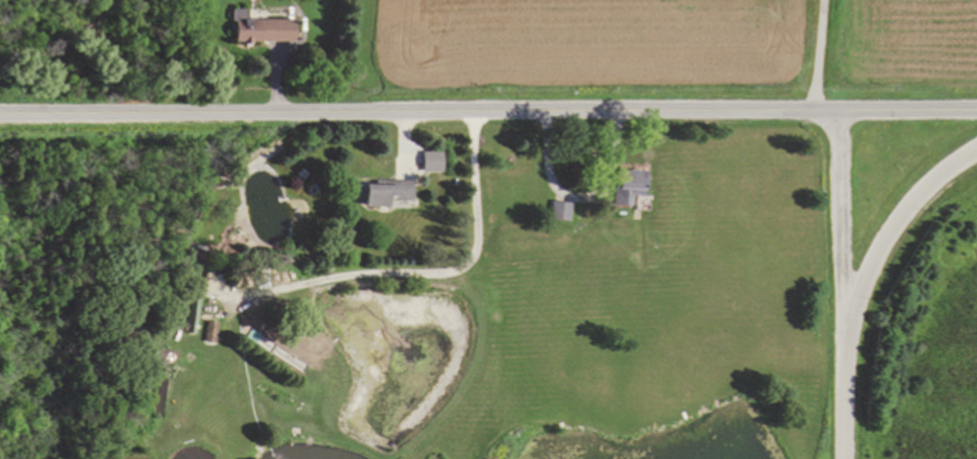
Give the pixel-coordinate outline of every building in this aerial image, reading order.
[(232,42),(292,41),(292,18),(245,19),(245,9),(231,9),(232,42)] [(439,151),(419,151),(419,171),(439,171),(439,151)] [(612,205),(629,205),(629,195),(640,195),(640,170),(612,170),(612,205)] [(359,204),(408,204),(408,180),(359,180),(359,204)] [(550,219),(568,219),(568,203),(550,202),(550,219)] [(218,297),(223,276),(204,271),(199,292),(218,297)] [(217,322),(208,322),(208,341),(217,341),(217,322)]
